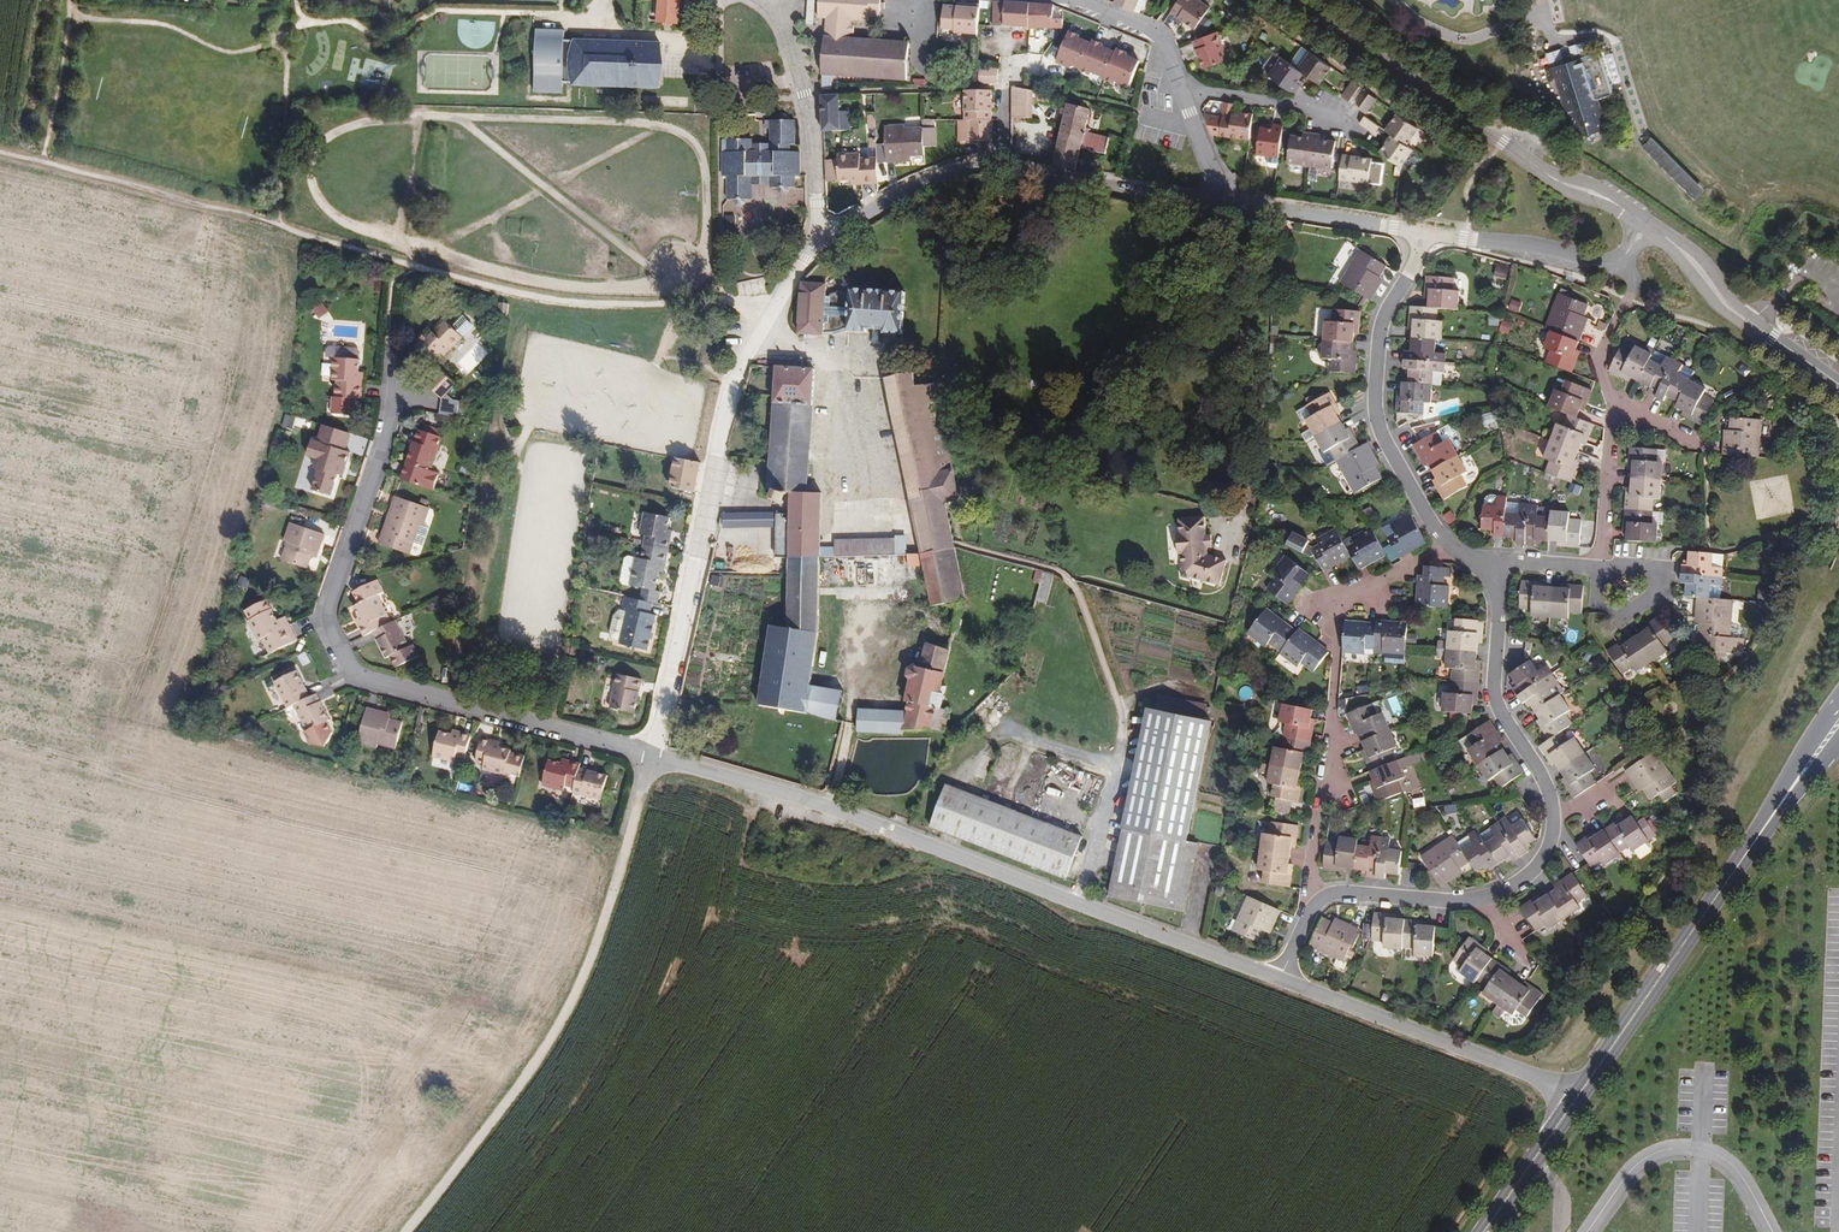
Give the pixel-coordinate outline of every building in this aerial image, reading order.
[(657,0),(676,20),(677,0),(654,0),(657,0)] [(816,82),(828,81),(828,67),(902,72),(905,35),(846,30),(847,25),(851,25),(852,19),(848,19),(848,12),(864,13),(865,9),(877,9),(877,3),(883,3),(883,0),(815,0),(815,9),(824,10),(823,28),(820,28),(817,68),(816,82)] [(975,27),(977,0),(941,0),(941,21),(953,21),(953,25),(975,27)] [(1069,10),(1053,6),(1053,0),(993,0),(991,18),(1002,18),(1022,19),(1027,19),(1036,19),(1042,20),(1050,21),(1069,23),(1069,10)] [(1170,6),(1195,21),(1210,0),(1209,0),(1175,0),(1170,6)] [(1130,86),(1140,57),(1079,37),(1081,31),(1067,26),(1055,62),(1130,86)] [(566,31),(538,29),(535,94),(564,95),(564,83),(571,84),(573,88),(662,91),(668,64),(664,44),(566,41),(566,31)] [(1215,32),(1192,41),(1194,49),(1202,68),(1225,60),(1215,32)] [(1032,42),(1031,63),(1044,65),(1047,43),(1049,34),(1046,33),(1044,43),(1032,42)] [(1581,120),(1602,113),(1597,96),(1591,75),(1585,54),(1600,51),(1597,41),(1560,51),(1566,71),(1569,71),(1571,80),(1569,80),(1572,91),(1575,91),(1580,108),(1578,109),(1581,120)] [(1270,77),(1284,87),(1296,97),(1302,91),(1304,86),(1300,83),(1305,76),(1319,86),(1332,70),(1302,48),(1290,65),(1283,60),(1270,77)] [(1606,71),(1600,51),(1585,54),(1591,75),(1606,71)] [(978,60),(978,68),(996,67),(996,59),(978,60)] [(1031,63),(1030,70),(1044,72),(1044,65),(1031,63)] [(978,68),(978,77),(996,76),(996,67),(978,68)] [(1240,72),(1236,69),(1231,78),(1236,81),(1240,72)] [(1597,96),(1613,92),(1606,71),(1591,75),(1597,96)] [(1359,88),(1350,81),(1340,97),(1349,102),(1359,88)] [(1010,82),(1009,123),(1027,125),(1031,94),(1049,96),(1049,89),(1010,82)] [(955,114),(955,136),(968,136),(989,136),(990,106),(991,106),(991,84),(964,84),(963,114),(955,114)] [(841,89),(818,90),(819,126),(839,126),(857,124),(855,110),(844,109),(841,89)] [(1597,96),(1602,113),(1617,109),(1613,92),(1597,96)] [(1085,99),(1070,94),(1050,161),(1075,165),(1080,145),(1107,151),(1111,131),(1086,124),(1093,101),(1085,99)] [(1366,113),(1376,99),(1368,94),(1358,108),(1366,113)] [(1217,135),(1251,139),(1255,112),(1232,110),(1231,119),(1219,117),(1217,135)] [(778,121),(772,121),(773,143),(773,153),(752,154),(752,144),(752,137),(728,137),(726,139),(727,176),(732,176),(732,200),(738,200),(738,203),(741,207),(746,206),(750,203),(750,200),(756,200),(755,188),(778,187),(778,193),(782,193),(782,196),(785,199),(790,199),(794,196),(794,193),(799,193),(799,182),(804,182),(803,152),(792,152),(792,145),(796,144),(796,120),(790,120),(790,118),(786,114),(781,114),(778,118),(778,121)] [(919,123),(919,126),(932,125),(931,114),(919,114),(919,123)] [(1397,114),(1386,131),(1391,135),(1379,152),(1402,167),(1414,151),(1406,145),(1418,129),(1397,114)] [(1375,134),(1380,126),(1366,116),(1360,123),(1372,132),(1375,134)] [(884,132),(885,157),(904,156),(904,151),(909,151),(921,151),(920,142),(933,142),(932,125),(919,126),(919,123),(903,123),(903,120),(883,121),(883,124),(884,132)] [(1281,153),(1286,121),(1274,120),(1273,125),(1261,123),(1261,126),(1258,143),(1258,149),(1272,151),(1281,153)] [(872,125),(872,132),(884,132),(883,124),(872,125)] [(1258,143),(1261,126),(1255,126),(1252,142),(1258,143)] [(1303,135),(1292,134),(1288,162),(1333,169),(1337,141),(1330,140),(1326,139),(1326,134),(1307,131),(1304,131),(1303,135)] [(773,143),(752,144),(752,154),(773,153),(773,143)] [(834,157),(820,158),(821,177),(847,176),(856,175),(856,179),(875,179),(873,153),(855,154),(854,151),(834,152),(834,157)] [(1279,163),(1281,153),(1272,151),(1270,159),(1272,162),(1279,163)] [(1343,157),(1340,181),(1368,184),(1371,160),(1343,157)] [(1359,248),(1340,281),(1371,299),(1381,281),(1377,279),(1386,264),(1359,248)] [(1496,271),(1498,262),(1486,259),(1484,268),(1496,271)] [(1446,368),(1435,367),(1436,343),(1426,342),(1426,329),(1433,330),(1434,311),(1428,311),(1428,298),(1449,299),(1450,282),(1443,281),(1444,268),(1417,267),(1415,280),(1419,279),(1419,297),(1401,296),(1400,310),(1404,310),(1402,341),(1395,341),(1395,360),(1400,361),(1399,373),(1393,373),(1392,390),(1387,390),(1386,402),(1414,404),(1414,409),(1414,415),(1454,401),(1450,387),(1429,392),(1423,392),(1424,375),(1445,376),(1446,368)] [(1554,277),(1552,282),(1560,286),(1562,281),(1554,277)] [(828,303),(821,303),(823,283),(801,281),(798,286),(793,335),(828,336),(847,328),(851,333),(867,334),(867,330),(884,331),(885,336),(906,337),(907,296),(851,291),(851,293),(829,296),(828,303)] [(1579,313),(1573,310),(1580,293),(1560,286),(1552,282),(1538,317),(1544,320),(1537,337),(1544,340),(1539,351),(1564,361),(1569,350),(1565,348),(1579,313)] [(1490,304),(1481,304),(1480,313),(1489,313),(1490,304)] [(499,321),(501,310),(488,305),(487,319),(499,321)] [(1329,372),(1356,374),(1357,361),(1353,361),(1355,325),(1360,325),(1360,312),(1332,311),(1332,323),(1325,322),(1323,360),(1329,360),(1329,372)] [(457,314),(447,324),(455,333),(466,322),(457,314)] [(447,324),(438,315),(426,326),(423,324),(408,341),(425,358),(443,343),(445,346),(456,334),(455,333),(447,324)] [(1616,335),(1604,360),(1615,365),(1617,361),(1645,375),(1643,380),(1659,389),(1662,383),(1674,389),(1672,394),(1688,402),(1686,405),(1699,411),(1711,387),(1699,382),(1702,375),(1685,366),(1674,361),(1677,352),(1648,339),(1646,342),(1629,334),(1626,340),(1616,335)] [(318,349),(320,349),(325,350),(324,372),(329,372),(328,389),(354,390),(354,373),(350,373),(351,351),(352,344),(349,341),(322,339),(319,342),(318,349)] [(457,361),(467,372),(487,353),(474,340),(460,354),(462,356),(457,361)] [(1677,352),(1674,361),(1685,366),(1690,357),(1678,351),(1677,352)] [(805,371),(795,369),(770,368),(769,410),(806,411),(805,371)] [(1544,397),(1563,404),(1558,416),(1552,413),(1539,448),(1544,450),(1540,462),(1555,467),(1567,472),(1571,460),(1568,458),(1580,424),(1584,426),(1588,413),(1572,407),(1578,390),(1582,391),(1586,379),(1560,370),(1556,382),(1550,380),(1544,397)] [(439,372),(425,386),(439,398),(453,384),(439,372)] [(944,470),(930,389),(916,391),(913,375),(889,379),(918,554),(928,610),(967,604),(956,544),(949,499),(958,498),(953,469),(944,470)] [(1350,440),(1332,409),(1336,407),(1329,395),(1297,414),(1303,424),(1306,423),(1311,431),(1302,436),(1306,444),(1316,439),(1325,455),(1331,452),(1357,496),(1383,480),(1374,465),(1378,463),(1368,446),(1361,450),(1354,438),(1350,440)] [(439,414),(457,417),(459,400),(441,397),(439,414)] [(1720,441),(1756,444),(1758,407),(1727,405),(1726,422),(1721,422),(1720,441)] [(1414,409),(1399,414),(1402,420),(1414,415),(1414,409)] [(784,492),(807,492),(806,411),(769,410),(768,463),(769,491),(772,492),(778,492),(784,492)] [(293,414),(285,411),(281,423),(290,425),(293,414)] [(1440,415),(1429,422),(1436,433),(1441,430),(1448,425),(1443,416),(1440,415)] [(344,430),(318,421),(312,438),(306,436),(301,451),(311,455),(308,466),(312,467),(305,486),(324,492),(331,470),(334,461),(339,463),(344,449),(339,447),(344,430)] [(1461,461),(1441,430),(1436,433),(1429,422),(1406,436),(1413,447),(1416,445),(1435,475),(1431,478),(1438,489),(1462,474),(1456,465),(1461,461)] [(425,425),(423,430),(433,434),(435,428),(425,425)] [(423,430),(418,428),(406,461),(399,478),(431,490),(437,473),(429,470),(442,437),(433,434),(423,430)] [(1653,531),(1654,512),(1659,513),(1659,500),(1649,499),(1649,487),(1655,487),(1658,451),(1661,451),(1662,439),(1625,435),(1624,448),(1628,449),(1626,485),(1622,485),(1620,510),(1624,511),(1622,529),(1653,531)] [(695,486),(700,462),(668,458),(665,479),(695,486)] [(334,461),(331,470),(336,472),(339,463),(334,461)] [(1555,467),(1540,462),(1538,467),(1553,472),(1555,467)] [(1566,473),(1563,481),(1574,485),(1577,477),(1566,473)] [(787,557),(786,627),(819,632),(820,558),(822,494),(807,492),(784,492),(788,513),(777,513),(724,514),(721,527),(772,528),(776,557),(787,557)] [(777,502),(778,492),(772,492),(770,501),(777,502)] [(421,507),(389,496),(381,517),(385,519),(379,536),(376,534),(371,546),(405,557),(408,546),(405,545),(412,526),(415,527),(421,507)] [(1519,546),(1529,546),(1539,547),(1539,543),(1570,545),(1570,548),(1583,549),(1585,523),(1572,522),(1573,515),(1554,513),(1554,511),(1542,510),(1542,509),(1509,506),(1509,500),(1492,499),(1488,502),(1485,532),(1498,533),(1498,540),(1519,541),(1519,546)] [(1450,509),(1444,501),(1437,506),(1444,514),(1450,509)] [(287,521),(299,524),(302,511),(291,507),(287,521)] [(664,517),(639,513),(636,534),(642,535),(639,557),(624,556),(619,583),(636,587),(635,596),(629,595),(623,593),(620,605),(627,606),(626,609),(618,607),(612,613),(609,629),(612,636),(620,638),(620,641),(649,646),(655,610),(649,609),(651,599),(653,599),(657,569),(659,559),(664,561),(667,537),(661,536),(661,526),(663,526),(664,517)] [(1423,537),(1410,516),(1390,528),(1393,532),(1386,536),(1400,556),(1407,552),(1405,549),(1423,537)] [(582,518),(581,528),(593,530),(594,520),(582,518)] [(1181,528),(1201,528),(1200,518),(1180,519),(1181,528)] [(299,524),(287,521),(282,537),(287,539),(280,563),(302,570),(309,549),(314,551),(320,531),(312,528),(307,527),(299,524)] [(415,527),(412,526),(405,545),(408,546),(414,548),(420,529),(415,527)] [(1207,554),(1201,528),(1181,528),(1186,576),(1223,582),(1226,560),(1207,554)] [(1324,572),(1332,567),(1330,564),(1350,553),(1359,569),(1366,565),(1365,562),(1384,550),(1372,528),(1352,540),(1355,544),(1348,548),(1337,530),(1317,541),(1320,547),(1313,550),(1311,547),(1308,546),(1309,542),(1293,534),(1287,547),(1311,557),(1315,555),(1324,572)] [(821,548),(822,558),(907,555),(906,535),(895,536),(895,539),(835,540),(836,546),(821,548)] [(1680,552),(1679,570),(1684,571),(1684,584),(1695,584),(1694,603),(1699,604),(1698,622),(1703,623),(1703,637),(1733,639),(1733,636),(1741,637),(1742,624),(1728,623),(1729,613),(1730,586),(1708,585),(1709,572),(1719,572),(1721,542),(1686,540),(1685,552),(1680,552)] [(708,554),(706,566),(723,567),(725,556),(708,554)] [(918,566),(918,554),(908,555),(908,566),(918,566)] [(1270,592),(1290,606),(1298,594),(1296,592),(1309,574),(1288,559),(1275,577),(1278,580),(1270,592)] [(1421,607),(1447,609),(1449,588),(1443,586),(1444,578),(1446,577),(1447,569),(1426,567),(1425,576),(1419,575),(1418,585),(1423,585),(1421,607)] [(1046,607),(1053,576),(1042,574),(1036,605),(1046,607)] [(364,617),(372,633),(385,627),(397,621),(384,594),(389,591),(382,578),(360,586),(366,600),(361,602),(367,614),(364,617)] [(1522,582),(1520,609),(1533,610),(1532,615),(1569,619),(1570,613),(1583,614),(1584,587),(1572,586),(1572,590),(1535,587),(1535,583),(1522,582)] [(629,595),(635,596),(636,587),(619,583),(619,584),(620,585),(620,588),(622,591),(624,593),(626,593),(629,595)] [(279,615),(272,592),(249,599),(252,609),(244,612),(251,634),(254,633),(261,653),(290,643),(284,624),(280,625),(278,616),(279,615)] [(451,603),(448,595),(439,601),(442,607),(451,603)] [(1470,605),(1475,610),(1482,601),(1477,597),(1470,605)] [(1636,660),(1665,639),(1662,634),(1673,627),(1656,604),(1646,612),(1648,614),(1618,635),(1616,632),(1605,640),(1621,662),(1631,654),(1636,660)] [(1441,658),(1447,659),(1446,685),(1439,685),(1438,703),(1468,705),(1469,687),(1474,687),(1475,661),(1471,660),(1473,624),(1477,625),(1478,612),(1452,610),(1451,622),(1444,622),(1443,631),(1435,631),(1434,640),(1443,640),(1441,658)] [(1263,611),(1248,633),(1266,646),(1269,642),(1282,652),(1281,653),(1300,667),(1303,663),(1315,671),(1329,651),(1316,642),(1314,644),(1282,622),(1281,624),(1263,611)] [(1742,615),(1729,613),(1728,623),(1742,624),(1742,615)] [(397,621),(385,627),(397,651),(400,650),(407,663),(428,653),(421,639),(418,641),(405,616),(397,621)] [(1517,617),(1506,616),(1505,627),(1516,628),(1517,617)] [(1411,627),(1387,625),(1387,622),(1379,621),(1379,624),(1368,623),(1367,627),(1346,626),(1345,651),(1366,652),(1367,648),(1377,648),(1377,646),(1385,646),(1385,650),(1409,652),(1411,627)] [(819,635),(770,628),(759,708),(838,719),(842,692),(812,687),(819,635)] [(937,736),(949,730),(951,715),(930,712),(935,693),(935,687),(945,646),(925,641),(917,667),(902,664),(895,686),(899,687),(897,700),(901,700),(899,710),(878,708),(876,729),(937,736)] [(572,646),(569,656),(576,656),(577,646),(572,646)] [(1549,744),(1570,774),(1566,777),(1574,787),(1596,772),(1588,762),(1595,758),(1573,727),(1568,730),(1561,720),(1570,713),(1563,703),(1568,699),(1557,684),(1554,687),(1546,676),(1554,670),(1543,655),(1535,660),(1527,650),(1509,663),(1515,673),(1511,677),(1521,692),(1526,690),(1544,715),(1540,718),(1548,729),(1538,736),(1545,746),(1549,744)] [(527,658),(511,656),(510,667),(526,669),(527,658)] [(274,683),(286,711),(295,708),(307,734),(304,735),(310,747),(326,751),(330,736),(325,725),(328,723),(316,698),(308,702),(293,675),(274,683)] [(643,682),(621,676),(614,707),(636,712),(643,682)] [(1367,696),(1341,707),(1347,719),(1350,717),(1364,749),(1361,751),(1374,780),(1370,782),(1375,795),(1400,784),(1395,772),(1401,769),(1398,761),(1409,756),(1405,748),(1392,753),(1387,742),(1393,739),(1378,705),(1372,708),(1367,696)] [(1295,784),(1291,782),(1298,747),(1302,747),(1307,721),(1303,720),(1307,702),(1277,697),(1273,715),(1280,716),(1275,742),(1268,742),(1265,759),(1254,756),(1252,765),(1263,767),(1261,777),(1268,778),(1266,789),(1273,791),(1286,794),(1293,795),(1295,784)] [(1207,709),(1162,701),(1158,717),(1191,723),(1204,725),(1207,709)] [(383,711),(363,705),(354,740),(373,745),(375,740),(395,745),(401,721),(382,717),(383,711)] [(857,727),(876,729),(878,708),(859,706),(857,727)] [(1515,753),(1512,754),(1501,739),(1491,724),(1494,722),(1487,712),(1457,731),(1464,742),(1466,740),(1487,770),(1492,767),(1499,778),(1521,762),(1515,753)] [(1182,838),(1183,836),(1204,725),(1191,723),(1158,717),(1136,829),(1182,838)] [(462,760),(468,738),(452,735),(450,739),(434,734),(429,756),(452,761),(453,757),(462,760)] [(1675,771),(1656,740),(1626,760),(1636,776),(1641,773),(1650,786),(1658,782),(1662,789),(1675,781),(1671,773),(1675,771)] [(519,777),(524,760),(508,755),(508,753),(496,750),(487,748),(488,744),(479,741),(474,760),(482,763),(480,768),(502,774),(503,772),(519,777)] [(577,787),(576,791),(602,797),(606,777),(582,770),(583,766),(575,764),(573,768),(553,762),(547,785),(569,790),(570,785),(577,787)] [(948,784),(932,824),(1067,878),(1083,837),(948,784)] [(1269,806),(1284,808),(1286,794),(1273,791),(1269,806)] [(1528,799),(1524,792),(1518,796),(1522,802),(1528,799)] [(1354,808),(1352,802),(1344,805),(1346,811),(1354,808)] [(1631,834),(1635,839),(1650,829),(1650,827),(1648,825),(1654,820),(1645,807),(1639,812),(1637,810),(1633,804),(1619,815),(1616,811),(1591,829),(1588,825),(1577,833),(1589,852),(1592,855),(1602,848),(1607,854),(1623,843),(1621,841),(1631,834)] [(1469,851),(1476,862),(1486,855),(1490,860),(1509,848),(1512,852),(1527,841),(1524,836),(1535,829),(1521,809),(1511,817),(1504,808),(1479,825),(1475,820),(1467,826),(1473,835),(1462,842),(1469,851)] [(1257,828),(1254,864),(1260,865),(1259,878),(1287,881),(1288,868),(1284,868),(1288,831),(1292,831),(1293,818),(1265,816),(1264,828),(1257,828)] [(1456,834),(1451,826),(1420,848),(1441,877),(1456,866),(1454,863),(1469,851),(1462,842),(1456,834)] [(1456,834),(1462,842),(1473,835),(1467,826),(1456,834)] [(1172,889),(1182,838),(1136,829),(1127,881),(1172,889)] [(1321,862),(1333,863),(1333,859),(1364,863),(1364,869),(1383,871),(1383,865),(1396,866),(1398,843),(1386,841),(1387,831),(1369,829),(1367,839),(1356,838),(1357,832),(1336,830),(1335,835),(1324,835),(1321,862)] [(1182,838),(1172,889),(1127,881),(1125,894),(1169,903),(1169,905),(1193,910),(1206,841),(1183,836),(1182,838)] [(1412,865),(1424,870),(1426,865),(1414,859),(1412,865)] [(1566,873),(1535,894),(1533,891),(1522,899),(1536,921),(1549,913),(1552,918),(1582,897),(1579,892),(1589,885),(1574,863),(1564,870),(1566,873)] [(1215,883),(1212,890),(1218,892),(1220,885),(1215,883)] [(1270,923),(1277,905),(1243,890),(1229,926),(1258,938),(1265,921),(1270,923)] [(1386,907),(1373,906),(1371,933),(1384,934),(1383,940),(1402,942),(1402,939),(1415,940),(1414,946),(1434,948),(1436,920),(1436,919),(1417,918),(1417,914),(1386,911),(1386,907)] [(1317,914),(1305,942),(1329,951),(1326,958),(1336,961),(1338,955),(1341,955),(1346,942),(1349,943),(1354,929),(1352,928),(1353,923),(1336,917),(1335,921),(1317,914)] [(1534,1001),(1539,993),(1544,985),(1534,979),(1532,981),(1501,961),(1503,958),(1477,940),(1479,937),(1469,930),(1454,952),(1464,959),(1460,965),(1476,975),(1477,973),(1487,980),(1484,985),(1500,995),(1490,1010),(1497,1014),(1503,1006),(1510,1011),(1519,1000),(1529,1008),(1534,1001)] [(1539,993),(1534,1001),(1538,1004),(1543,996),(1539,993)]
